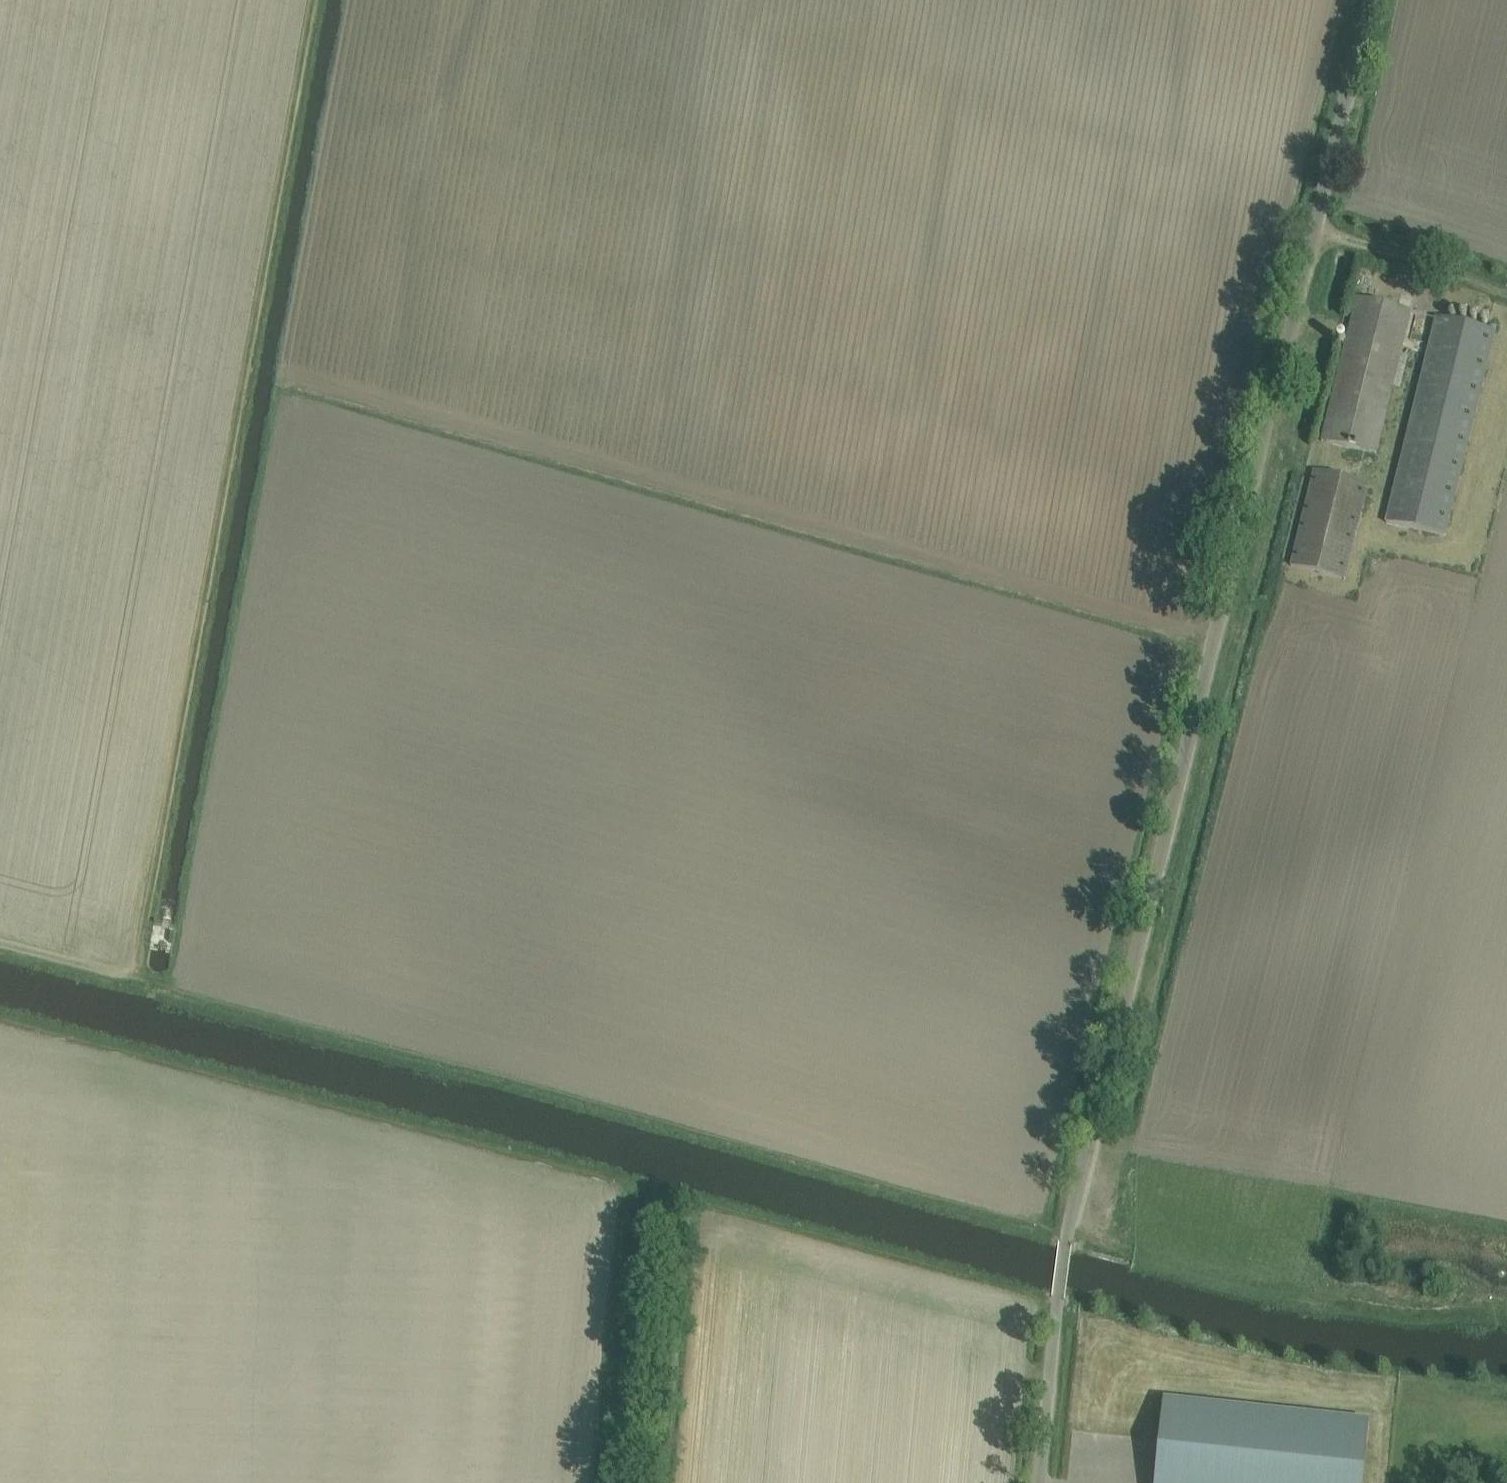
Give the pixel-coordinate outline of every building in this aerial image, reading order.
[(1322,442),(1376,455),(1411,313),(1356,300),(1322,442)] [(1495,333),(1459,325),(1436,319),(1386,523),(1445,538),(1495,333)] [(1291,567),(1310,572),(1345,580),(1368,486),(1314,472),(1291,567)] [(1156,1482),(1361,1482),(1368,1423),(1164,1401),(1156,1482)]
